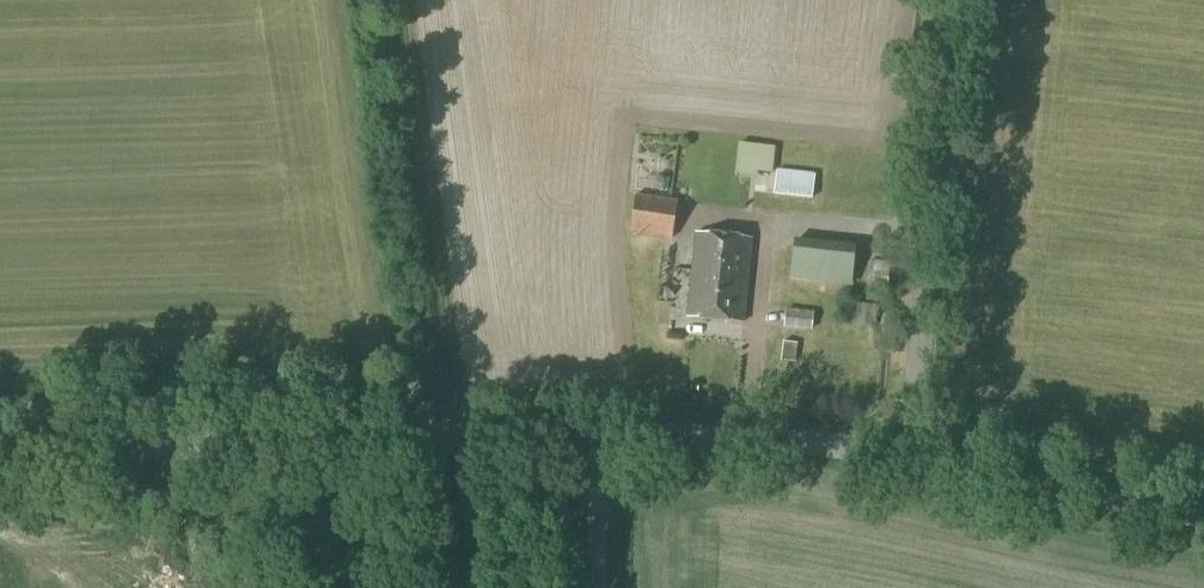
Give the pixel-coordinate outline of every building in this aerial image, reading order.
[(772,174),(775,146),(738,142),(734,178),(755,180),(754,185),(766,186),(767,176),(757,175),(758,172),(772,174)] [(820,200),(821,175),(785,173),(783,198),(820,200)] [(671,238),(677,200),(635,194),(629,233),(671,238)] [(741,323),(750,239),(695,233),(686,317),(741,323)] [(849,287),(853,249),(794,242),(790,280),(849,287)] [(813,314),(786,311),(784,327),(811,330),(813,314)] [(797,345),(783,343),(781,361),(795,362),(797,345)]
